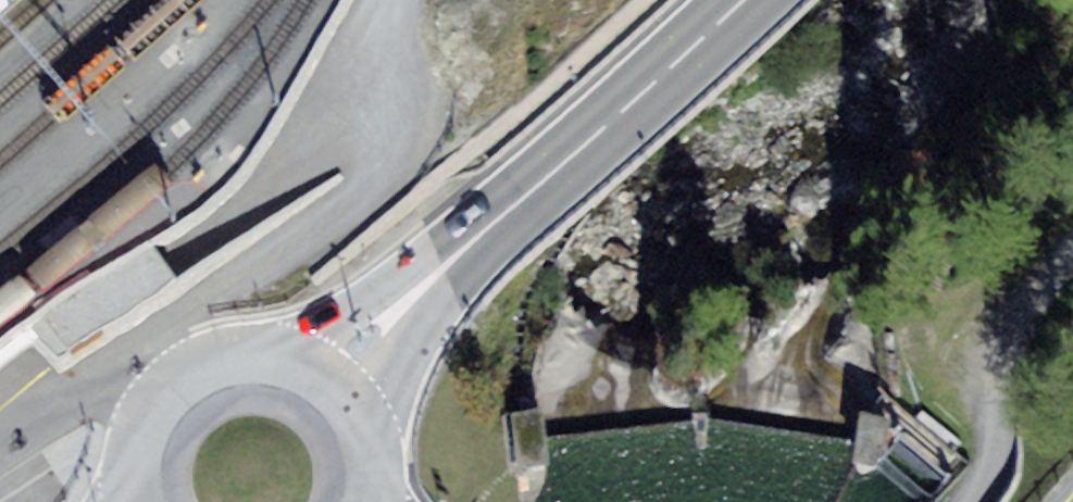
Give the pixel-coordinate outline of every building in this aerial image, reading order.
[(11,0),(0,0),(0,9),(11,0)] [(542,420),(510,424),(515,471),(547,468),(544,443),(542,420)] [(863,446),(860,475),(888,478),(893,425),(865,422),(863,446)]
